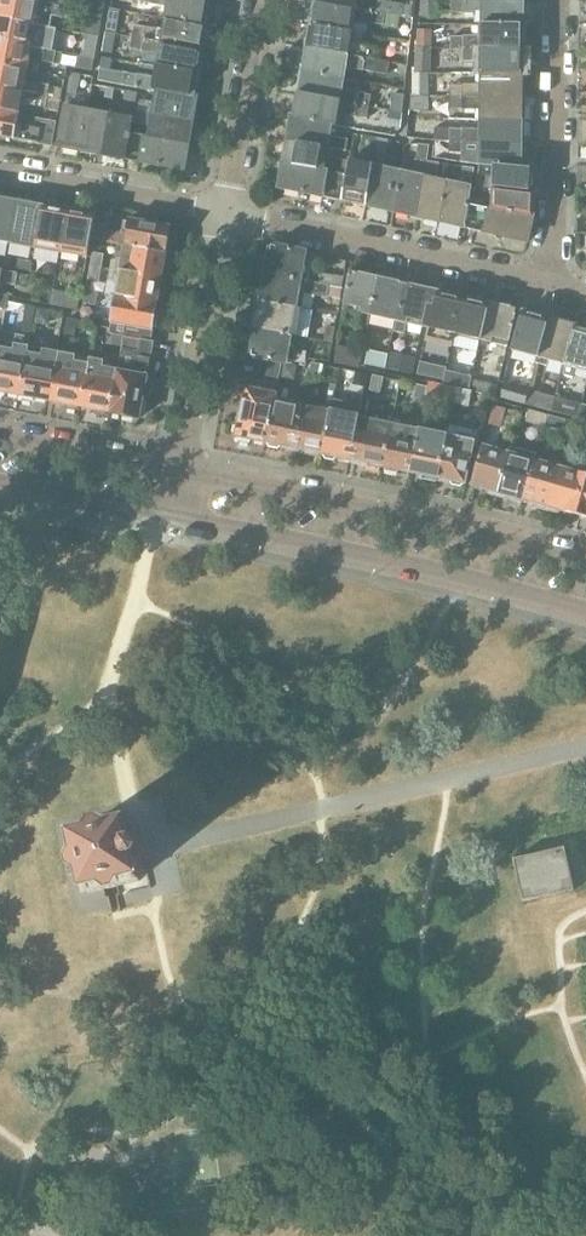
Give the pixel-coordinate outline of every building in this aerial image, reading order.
[(35,26),(37,14),(62,19),(65,6),(29,0),(0,0),(0,19),(35,26)] [(65,6),(83,10),(85,0),(29,0),(65,6)] [(102,13),(105,0),(93,0),(91,11),(102,13)] [(205,26),(206,23),(210,22),(212,14),(208,11),(209,1),(201,0),(132,0),(166,6),(164,19),(205,26)] [(315,1),(382,13),(399,16),(401,16),(403,4),(378,0),(316,0),(315,1)] [(436,1),(433,1),(421,0),(420,0),(420,16),(435,16),(436,1)] [(478,26),(526,26),(526,25),(522,25),(522,24),(526,21),(526,12),(522,10),(522,1),(452,0),(452,13),(478,13),(478,26)] [(311,25),(352,32),(354,20),(397,29),(399,16),(382,13),(315,1),(314,10),(310,9),(308,21),(312,22),(311,25)] [(105,32),(116,34),(120,10),(109,8),(105,32)] [(90,11),(86,35),(98,37),(102,13),(91,11),(90,11)] [(56,53),(56,52),(69,54),(71,43),(33,36),(35,26),(0,19),(0,42),(56,53)] [(132,37),(201,50),(202,42),(207,40),(208,32),(204,29),(205,26),(164,19),(162,31),(135,26),(132,37)] [(309,40),(308,48),(375,59),(377,47),(350,43),(352,32),(311,25),(311,28),(307,27),(305,39),(309,40)] [(451,48),(522,49),(522,41),(526,41),(526,26),(478,26),(477,37),(451,37),(451,48)] [(416,31),(415,48),(432,49),(432,31),(416,31)] [(116,34),(105,32),(102,52),(112,54),(116,34)] [(86,35),(82,57),(94,59),(98,37),(86,35)] [(156,66),(197,74),(197,71),(201,69),(203,62),(199,59),(201,50),(132,37),(130,49),(158,55),(156,66)] [(26,71),(28,59),(54,64),(56,53),(0,42),(0,65),(26,71)] [(375,59),(308,48),(306,56),(301,57),(300,65),(304,69),(303,71),(344,79),(346,67),(387,74),(390,62),(374,60),(375,59)] [(414,71),(428,72),(431,72),(432,49),(415,48),(414,71)] [(477,73),(521,73),(521,71),(525,71),(525,59),(521,58),(522,49),(451,48),(451,60),(478,61),(477,73)] [(75,68),(92,71),(94,60),(77,57),(75,68)] [(60,101),(62,89),(24,82),(26,71),(0,65),(0,90),(60,101)] [(156,91),(193,98),(194,89),(198,89),(200,78),(196,77),(197,74),(156,66),(154,78),(126,73),(100,69),(98,80),(156,91)] [(300,88),(299,95),(366,107),(368,95),(342,90),(344,79),(303,71),(303,74),(299,73),(296,87),(300,88)] [(428,96),(428,72),(414,71),(414,73),(412,73),(412,96),(428,96)] [(64,107),(57,147),(79,151),(87,111),(90,95),(77,93),(81,75),(70,73),(64,107)] [(450,97),(521,97),(521,89),(525,89),(525,77),(521,77),(521,73),(477,73),(477,84),(451,84),(450,97)] [(112,99),(114,89),(106,88),(104,98),(112,99)] [(18,116),(20,106),(58,113),(60,101),(0,90),(0,113),(18,116)] [(135,102),(137,93),(125,91),(123,100),(135,102)] [(137,112),(192,123),(196,98),(193,98),(156,91),(154,102),(139,99),(137,112)] [(392,98),(390,111),(402,113),(404,95),(391,93),(390,98),(392,98)] [(291,118),(333,125),(336,126),(338,114),(363,119),(366,107),(299,95),(297,104),(293,103),(291,118)] [(409,111),(428,112),(429,98),(428,98),(428,96),(412,96),(410,96),(409,111)] [(477,122),(525,122),(525,107),(521,107),(521,97),(450,97),(450,109),(477,109),(477,122)] [(87,111),(79,151),(102,156),(109,115),(87,111)] [(390,112),(389,111),(387,124),(400,126),(402,113),(390,111),(390,112)] [(147,140),(188,147),(192,123),(137,112),(134,112),(133,119),(132,119),(132,123),(149,126),(147,140)] [(52,146),(56,123),(18,116),(0,113),(0,137),(52,146)] [(109,115),(102,156),(125,160),(129,137),(132,123),(132,119),(109,115)] [(287,141),(328,148),(345,151),(347,140),(330,137),(333,125),(291,118),(287,141)] [(450,140),(521,145),(521,137),(525,137),(525,122),(477,122),(476,132),(450,131),(450,128),(434,127),(433,139),(450,140)] [(341,201),(364,206),(372,165),(374,151),(375,138),(365,136),(360,162),(347,159),(347,161),(345,175),(341,201)] [(129,137),(125,160),(184,171),(188,147),(147,140),(129,137)] [(382,167),(386,139),(375,138),(374,151),(372,165),(364,206),(388,212),(396,170),(382,167)] [(495,167),(524,169),(525,153),(521,153),(521,145),(450,140),(450,152),(479,153),(478,166),(495,167)] [(287,141),(283,164),(324,171),(328,148),(287,141)] [(394,213),(418,218),(427,160),(429,145),(417,143),(413,173),(400,171),(394,213)] [(340,159),(338,173),(345,175),(347,161),(340,159)] [(439,163),(427,160),(418,218),(440,223),(447,181),(436,179),(439,163)] [(324,171),(283,164),(278,188),(323,198),(341,201),(345,175),(338,173),(324,171)] [(461,176),(472,178),(474,168),(463,166),(461,176)] [(533,194),(534,170),(524,169),(495,167),(493,189),(533,194)] [(528,242),(533,218),(492,209),(468,204),(471,187),(447,181),(440,223),(528,242)] [(493,189),(492,209),(533,218),(533,194),(493,189)] [(0,200),(0,242),(9,243),(16,203),(14,202),(12,198),(5,197),(2,200),(0,200)] [(35,248),(42,207),(31,205),(29,201),(21,200),(19,203),(16,203),(9,243),(35,248)] [(54,210),(42,207),(35,248),(61,253),(68,213),(66,212),(64,208),(56,206),(54,210)] [(89,240),(93,217),(83,216),(80,211),(73,209),(70,213),(68,213),(61,253),(87,257),(87,252),(89,240)] [(108,216),(94,213),(93,217),(89,240),(103,242),(108,216)] [(129,220),(124,246),(165,253),(167,241),(171,240),(172,233),(169,231),(170,227),(129,220)] [(117,252),(114,271),(160,279),(163,267),(166,266),(168,258),(164,257),(165,253),(124,246),(123,253),(117,252)] [(269,259),(266,273),(307,280),(312,254),(271,246),(271,250),(268,251),(266,257),(269,259)] [(85,265),(90,266),(101,268),(104,255),(87,252),(87,257),(85,265)] [(15,269),(29,271),(31,261),(17,258),(15,269)] [(45,265),(44,273),(56,275),(59,261),(52,259),(45,265)] [(99,280),(101,268),(90,266),(88,278),(99,280)] [(12,283),(13,273),(14,272),(0,270),(0,281),(12,283)] [(114,271),(109,297),(156,305),(156,301),(160,301),(161,293),(158,291),(160,279),(114,271)] [(368,315),(376,279),(366,277),(364,273),(356,271),(353,274),(350,272),(343,310),(368,315)] [(13,273),(12,283),(23,285),(25,275),(13,273)] [(307,280),(266,273),(264,288),(261,289),(260,294),(262,297),(261,301),(302,308),(305,294),(326,297),(328,285),(319,284),(307,282),(307,280)] [(321,273),(319,284),(328,285),(341,288),(343,277),(321,273)] [(390,282),(376,279),(368,315),(395,321),(403,285),(403,282),(391,279),(390,282)] [(416,287),(403,285),(395,321),(396,321),(393,331),(404,334),(406,324),(422,327),(431,290),(427,290),(426,287),(420,285),(416,287)] [(79,296),(53,290),(52,294),(50,305),(76,310),(79,296)] [(453,334),(462,297),(450,295),(449,292),(442,290),(439,292),(435,291),(427,328),(453,334)] [(97,295),(85,293),(83,305),(95,307),(97,295)] [(480,340),(489,303),(477,301),(475,297),(468,296),(464,298),(462,297),(453,334),(480,340)] [(124,337),(140,340),(149,342),(149,341),(152,328),(155,328),(157,319),(154,317),(156,305),(109,297),(108,307),(112,308),(110,324),(126,327),(124,337)] [(259,316),(257,329),(297,336),(302,308),(261,301),(261,306),(258,307),(257,314),(259,316)] [(507,346),(515,309),(512,309),(511,305),(504,304),(501,306),(489,303),(480,340),(507,346)] [(25,304),(21,330),(16,329),(13,345),(0,342),(0,395),(2,396),(5,393),(18,396),(27,347),(32,320),(35,306),(25,304)] [(49,309),(35,306),(32,320),(41,322),(47,318),(49,309)] [(538,358),(549,318),(545,317),(545,315),(529,310),(528,313),(522,311),(512,351),(538,358)] [(555,320),(549,318),(538,358),(565,365),(575,325),(571,324),(572,321),(556,317),(555,320)] [(67,318),(64,333),(74,335),(77,320),(67,318)] [(582,324),(581,327),(575,325),(565,365),(585,371),(585,325),(582,324)] [(252,357),(269,360),(281,362),(292,364),(297,336),(257,329),(254,343),(251,344),(250,351),(252,354),(252,357)] [(112,335),(110,344),(122,346),(123,337),(112,335)] [(134,372),(117,369),(110,413),(139,419),(153,342),(149,341),(149,342),(140,340),(134,372)] [(335,363),(358,368),(362,351),(338,346),(335,363)] [(33,399),(50,402),(58,354),(56,353),(27,347),(18,396),(21,396),(23,400),(31,401),(33,399)] [(365,364),(383,368),(387,354),(368,350),(365,364)] [(387,354),(383,368),(412,375),(415,359),(387,352),(387,354)] [(81,408),(90,360),(58,354),(50,402),(66,405),(68,408),(75,410),(78,407),(81,408)] [(118,365),(90,360),(81,408),(94,410),(96,414),(103,415),(106,412),(110,413),(117,369),(118,365)] [(273,400),(279,376),(281,362),(269,360),(265,383),(247,380),(235,437),(239,437),(240,441),(248,442),(251,440),(265,442),(273,400)] [(295,365),(292,364),(281,362),(279,376),(287,378),(294,373),(295,365)] [(419,362),(416,375),(442,381),(445,370),(445,368),(419,362)] [(322,365),(311,363),(308,377),(319,379),(322,365)] [(471,376),(445,370),(442,381),(469,387),(470,380),(471,376)] [(365,385),(367,374),(355,372),(353,383),(365,385)] [(372,375),(369,390),(380,393),(383,377),(372,375)] [(497,386),(470,380),(469,387),(495,393),(497,386)] [(425,399),(453,405),(457,389),(428,383),(425,399)] [(529,390),(516,386),(504,383),(500,398),(525,404),(529,390)] [(416,384),(413,398),(424,401),(427,387),(416,384)] [(472,392),(457,389),(453,405),(468,408),(472,392)] [(556,397),(529,390),(525,404),(552,411),(556,397)] [(583,404),(567,400),(556,397),(552,411),(579,418),(583,404)] [(293,448),(302,406),(273,400),(265,442),(267,443),(269,446),(277,448),(281,446),(293,448)] [(330,412),(302,406),(293,448),(305,451),(305,454),(317,456),(318,453),(321,454),(330,412)] [(488,425),(490,425),(501,428),(505,409),(493,406),(488,425)] [(525,422),(544,427),(546,416),(528,411),(525,422)] [(349,460),(358,417),(330,412),(321,454),(323,454),(324,458),(332,460),(336,457),(349,460)] [(565,421),(546,416),(544,427),(562,432),(565,421)] [(382,466),(391,423),(363,417),(354,461),(367,464),(366,467),(379,469),(380,466),(382,466)] [(410,472),(418,429),(391,423),(382,466),(385,467),(384,470),(397,473),(398,470),(410,472)] [(447,435),(438,478),(450,481),(452,484),(460,486),(462,483),(465,484),(476,432),(449,426),(447,435)] [(438,478),(447,435),(418,429),(410,472),(423,475),(422,478),(434,480),(435,478),(438,478)] [(496,496),(507,453),(482,446),(471,485),(485,489),(487,494),(496,496)] [(523,500),(533,460),(507,453),(496,496),(513,501),(514,497),(523,500)] [(548,510),(559,467),(533,460),(523,500),(537,504),(536,507),(548,510)] [(574,514),(585,474),(559,467),(548,510),(557,512),(561,510),(574,514)] [(139,881),(126,823),(68,837),(81,895),(139,881)] [(565,847),(513,860),(523,902),(575,890),(565,847)]
